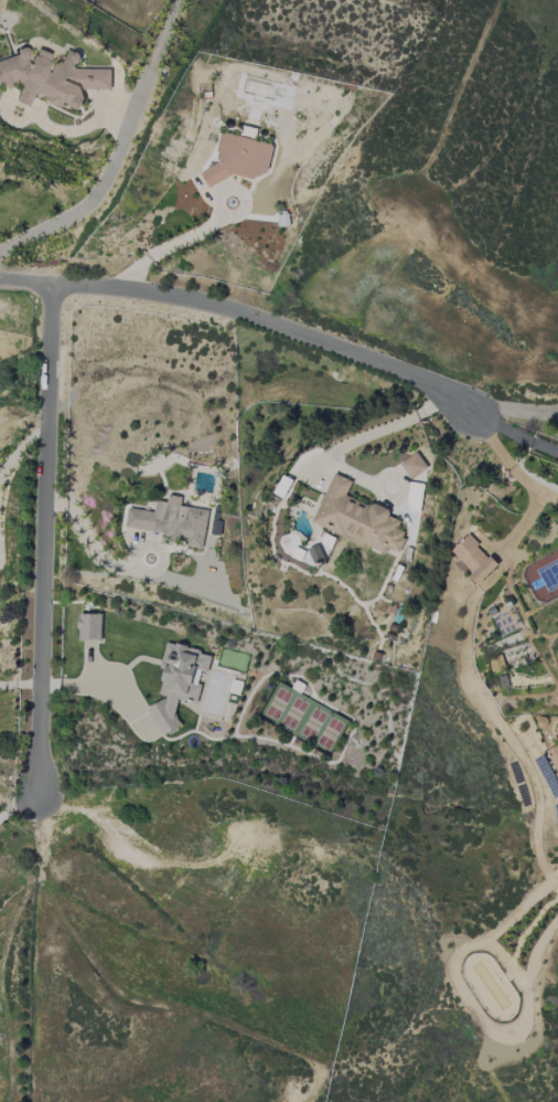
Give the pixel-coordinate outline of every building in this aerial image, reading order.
[(82,105),(83,89),(111,90),(111,70),(73,69),(80,61),(80,52),(63,51),(63,62),(56,62),(48,71),(49,56),(39,47),(27,61),(28,51),(22,45),(10,59),(0,59),(0,87),(9,87),(12,84),(18,84),(17,101),(24,107),(34,96),(43,96),(54,106),(62,107),(80,107),(82,105)] [(267,173),(273,144),(221,133),(214,166),(201,172),(208,188),(235,176),(253,179),(267,173)] [(416,453),(427,468),(411,479),(400,465),(416,453)] [(334,474),(351,483),(345,496),(369,508),(371,506),(375,504),(387,510),(389,515),(388,516),(400,522),(397,529),(404,532),(403,534),(403,536),(401,538),(405,539),(398,553),(387,548),(385,554),(344,534),(343,538),(311,522),(334,474)] [(202,549),(208,510),(180,506),(182,497),(168,495),(167,503),(158,502),(157,512),(128,508),(125,528),(172,535),(171,544),(202,549)] [(469,534),(479,544),(476,547),(487,558),(490,555),(497,564),(476,585),(469,576),(472,573),(451,551),(461,541),(460,541),(462,539),(463,540),(469,534)] [(78,640),(101,640),(101,614),(78,614),(78,640)] [(148,707),(161,736),(181,727),(175,715),(177,700),(198,703),(201,687),(198,682),(199,674),(208,670),(211,656),(201,654),(198,649),(165,643),(160,668),(162,672),(159,695),(169,697),(148,707)] [(557,776),(557,744),(546,750),(557,776)]
